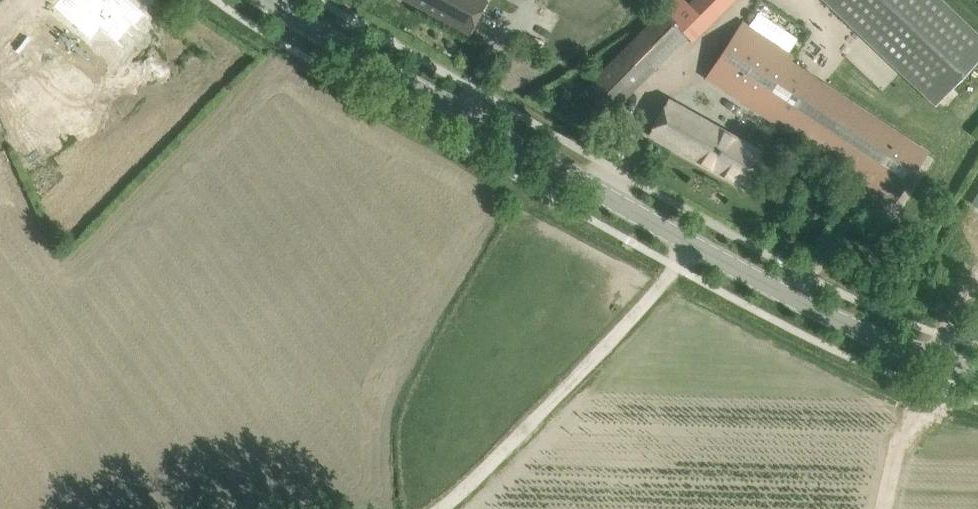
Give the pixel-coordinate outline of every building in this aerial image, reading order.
[(53,6),(59,11),(55,14),(92,45),(104,31),(117,42),(132,24),(134,25),(144,13),(129,0),(58,0),(53,6)] [(469,34),(488,1),(486,0),(406,0),(469,34)] [(667,14),(688,35),(692,39),(730,0),(696,0),(694,2),(692,0),(682,0),(667,14)] [(936,105),(977,62),(977,30),(947,0),(828,0),(936,105)] [(663,10),(586,87),(611,112),(688,35),(667,14),(663,10)] [(793,58),(743,25),(709,77),(894,199),(926,151),(791,63),(793,58)] [(668,100),(649,135),(744,187),(763,153),(668,100)] [(40,112),(7,130),(26,165),(59,147),(40,112)]
